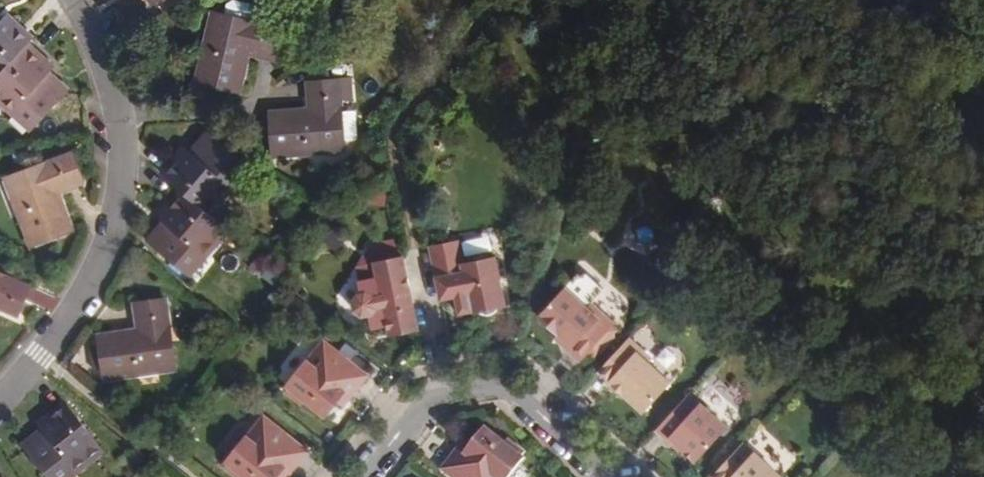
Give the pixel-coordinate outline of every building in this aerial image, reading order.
[(281,31),(214,14),(206,53),(203,52),(195,84),(237,95),(245,62),(240,61),(243,52),(273,60),(281,31)] [(29,46),(34,41),(6,15),(0,22),(0,77),(29,46)] [(29,46),(0,77),(0,98),(13,110),(16,107),(35,125),(66,90),(52,77),(50,79),(45,75),(52,68),(29,46)] [(344,148),(338,81),(309,83),(312,116),(302,116),(301,112),(268,115),(273,158),(306,155),(305,152),(344,148)] [(160,177),(179,193),(205,216),(229,186),(226,184),(242,164),(205,135),(193,150),(196,152),(192,156),(182,149),(160,177)] [(82,182),(69,153),(7,178),(21,213),(18,214),(30,246),(71,230),(58,199),(54,201),(51,194),(82,182)] [(205,216),(179,193),(158,219),(167,227),(164,232),(160,228),(147,245),(182,275),(198,255),(203,259),(225,232),(205,216)] [(458,241),(430,247),(431,251),(459,245),(458,241)] [(459,245),(431,251),(439,291),(453,288),(455,296),(459,314),(478,310),(483,314),(490,315),(495,312),(498,306),(504,305),(495,256),(463,263),(459,245)] [(389,335),(418,329),(413,305),(401,307),(399,297),(410,295),(403,257),(374,263),(377,278),(359,282),(361,293),(357,294),(352,302),(354,311),(362,316),(366,316),(369,334),(388,330),(389,335)] [(0,275),(0,309),(13,315),(26,287),(0,275)] [(453,288),(439,291),(441,299),(455,296),(453,288)] [(565,288),(538,317),(558,336),(559,335),(574,349),(576,346),(587,355),(592,349),(598,355),(618,333),(612,327),(614,325),(591,304),(587,308),(565,288)] [(413,305),(410,295),(399,297),(401,307),(413,305)] [(173,365),(164,298),(133,302),(137,335),(130,336),(129,330),(97,335),(103,378),(136,373),(135,371),(173,365)] [(388,330),(369,334),(371,339),(389,335),(388,330)] [(579,363),(587,355),(576,346),(574,349),(559,335),(558,336),(554,340),(579,363)] [(651,360),(628,339),(602,368),(612,377),(609,380),(611,382),(625,395),(644,412),(670,384),(648,364),(651,360)] [(371,375),(324,341),(313,356),(307,352),(285,382),(289,385),(285,391),(301,404),(305,398),(328,415),(338,401),(347,408),(371,375)] [(602,368),(599,371),(609,380),(612,377),(602,368)] [(625,395),(611,382),(608,386),(621,399),(625,395)] [(689,394),(661,424),(671,433),(669,436),(682,449),(696,461),(726,428),(689,394)] [(63,405),(38,425),(45,433),(38,438),(36,435),(21,448),(44,476),(59,476),(70,468),(73,472),(100,451),(63,405)] [(270,436),(277,427),(263,416),(247,437),(251,441),(261,429),(270,436)] [(671,433),(661,424),(656,430),(679,452),(682,449),(669,436),(671,433)] [(309,452),(277,427),(270,436),(261,429),(251,441),(247,437),(226,462),(230,465),(227,469),(237,476),(244,476),(245,476),(277,476),(285,468),(292,474),(309,452)] [(440,469),(450,476),(508,476),(523,459),(519,456),(523,452),(508,441),(505,444),(484,428),(481,432),(479,430),(473,439),(475,440),(473,443),(465,453),(458,447),(440,469)] [(462,442),(458,447),(465,453),(473,443),(466,437),(462,442)] [(743,443),(715,473),(719,476),(780,476),(743,443)] [(292,474),(285,468),(277,476),(289,476),(292,474)]
